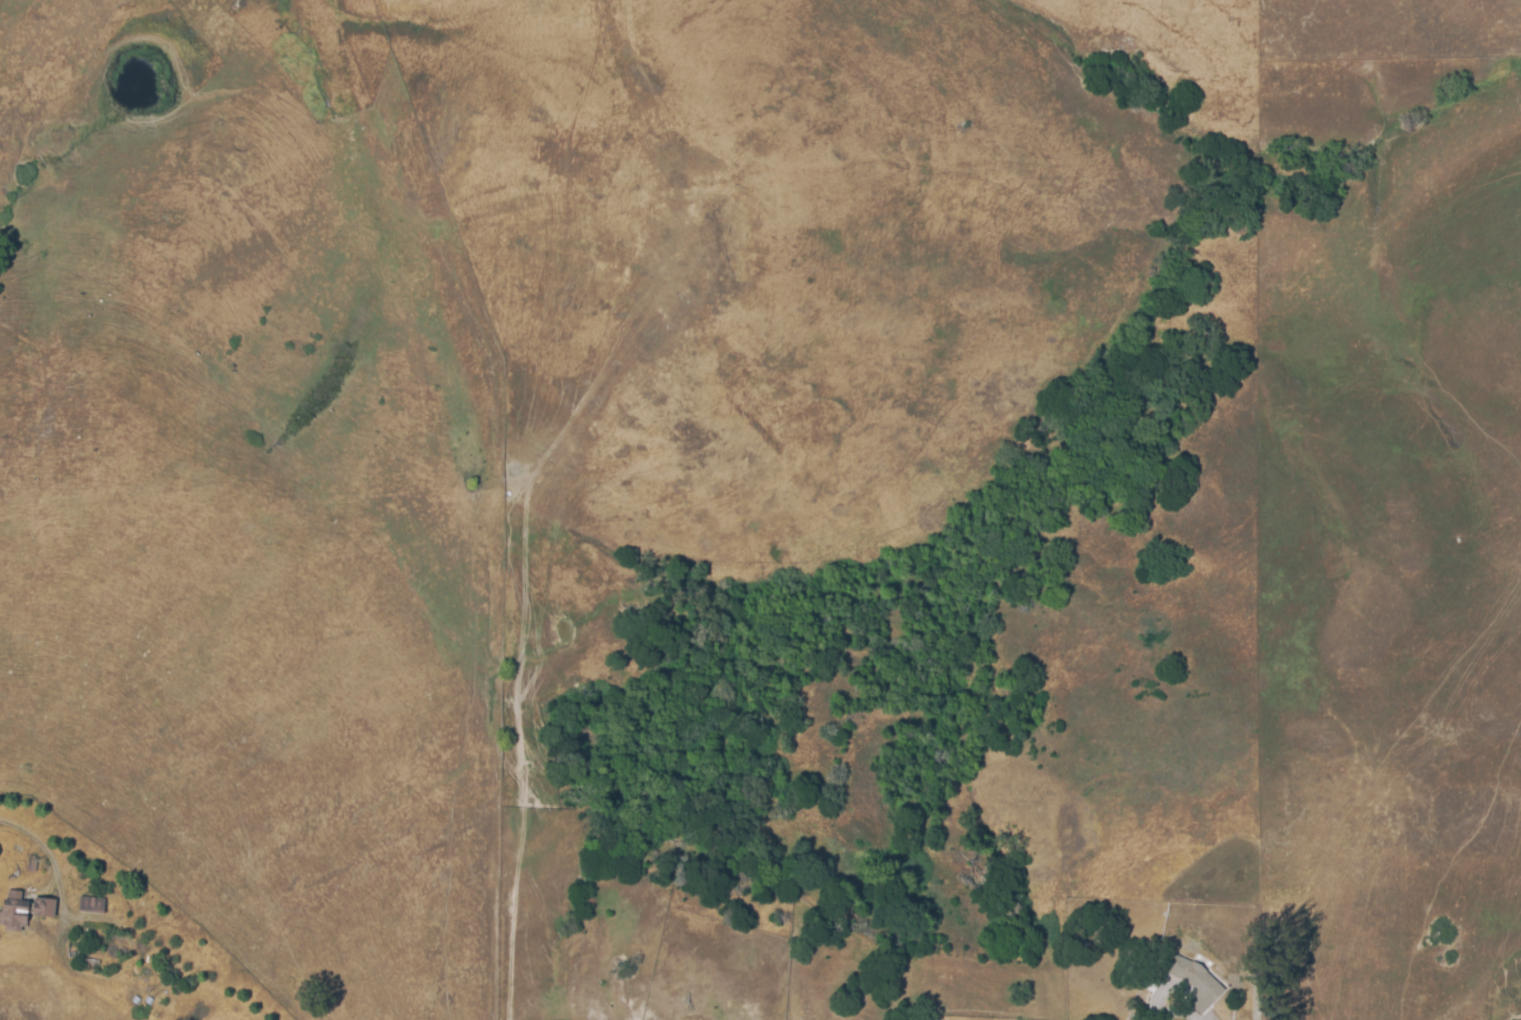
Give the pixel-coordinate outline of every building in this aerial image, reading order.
[(35,873),(26,871),(29,856),(35,857),(34,861),(37,862),(35,873)] [(5,925),(0,925),(0,915),(2,915),(3,899),(8,900),(8,891),(21,891),(20,902),(28,902),(26,929),(21,928),(21,932),(5,931),(5,925)] [(55,900),(54,917),(32,916),(33,899),(55,900)] [(105,915),(80,914),(80,900),(106,901),(105,915)] [(1225,984),(1211,998),(1189,976),(1159,964),(1165,947),(1190,956),(1208,968),(1225,984)]
